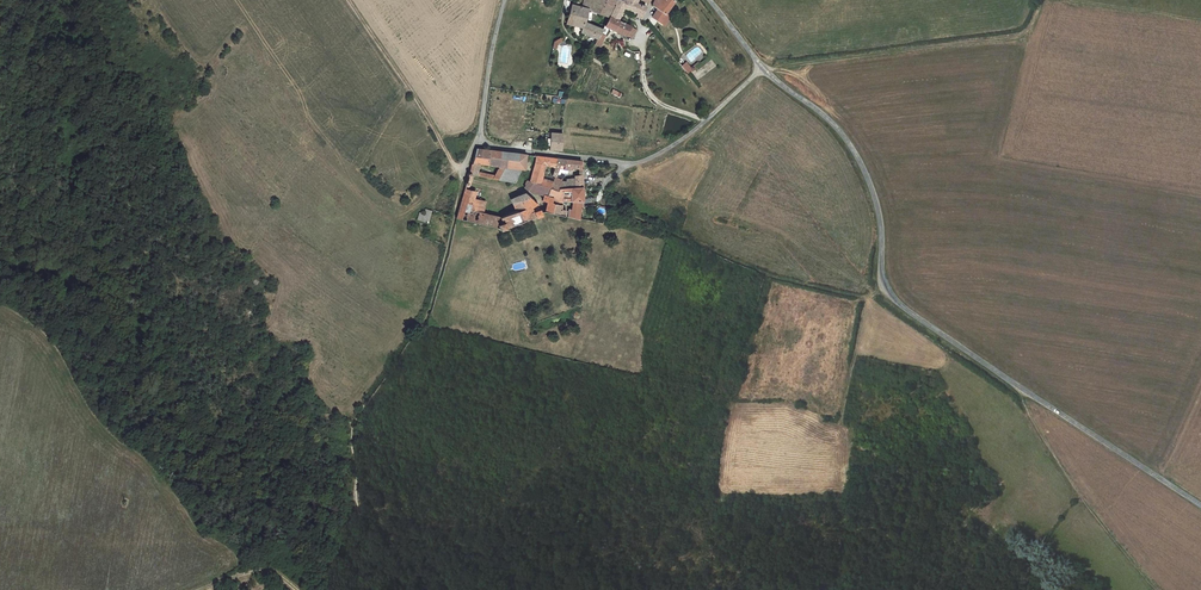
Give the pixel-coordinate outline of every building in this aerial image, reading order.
[(583,5),(582,7),(573,4),(567,22),(583,27),(582,32),(598,39),(603,29),(586,22),(588,10),(609,17),(615,3),(616,0),(608,0),(607,1),(606,0),(604,4),(595,0),(584,0),(583,5)] [(639,0),(622,0),(621,0),(616,0),(615,3),(616,4),(610,17),(621,22),(629,9),(640,13),(643,15),(647,6),(638,2),(639,0)] [(653,4),(658,8),(661,10),(667,0),(655,0),(653,4)] [(654,16),(664,22),(669,15),(667,14),(675,1),(675,0),(667,0),(661,10),(658,8),(654,16)] [(627,24),(621,22),(610,17),(606,26),(626,35),(632,26),(627,24)] [(561,38),(552,42),(555,49),(558,47),(557,44),(563,42),(561,38)] [(688,74),(693,69),(686,62),(681,66),(688,74)] [(612,89),(611,94),(620,97),(622,93),(612,89)] [(550,149),(561,150),(563,133),(553,132),(550,149)] [(480,164),(499,167),(522,169),(525,170),(527,155),(477,149),(473,163),(480,164)] [(529,182),(549,188),(550,188),(554,180),(558,172),(559,170),(554,168),(556,159),(537,157),(529,182)] [(567,171),(569,169),(582,170),(582,163),(556,159),(554,168),(559,170),(558,172),(564,173),(565,171),(567,171)] [(473,163),(470,171),(478,172),(480,164),(473,163)] [(499,167),(494,175),(493,179),(514,183),(522,169),(499,167)] [(470,175),(493,179),(494,175),(478,172),(470,171),(470,173),(470,175)] [(583,175),(574,175),(575,179),(575,188),(583,187),(583,175)] [(560,188),(575,188),(575,179),(567,180),(567,185),(562,183),(560,188)] [(529,182),(526,180),(524,189),(526,191),(544,195),(547,196),(549,188),(529,182)] [(558,191),(560,188),(562,183),(554,180),(550,188),(558,191)] [(562,201),(571,201),(582,202),(584,203),(583,187),(575,188),(560,188),(558,191),(550,188),(549,188),(547,196),(544,195),(543,200),(547,201),(558,201),(562,201)] [(515,212),(500,217),(483,213),(470,211),(473,199),(475,192),(465,189),(456,220),(496,228),(498,229),(499,231),(505,229),(504,228),(534,216),(536,217),(540,216),(540,214),(536,203),(525,193),(510,199),(515,212)] [(470,211),(483,213),(486,202),(473,199),(470,211)] [(579,220),(579,219),(582,202),(571,201),(570,207),(568,217),(579,220)] [(544,212),(545,212),(565,217),(567,210),(561,209),(562,205),(546,205),(544,212)] [(418,213),(416,220),(427,222),(430,210),(423,209),(422,214),(418,213)] [(512,264),(513,270),(525,268),(524,262),(512,264)]
